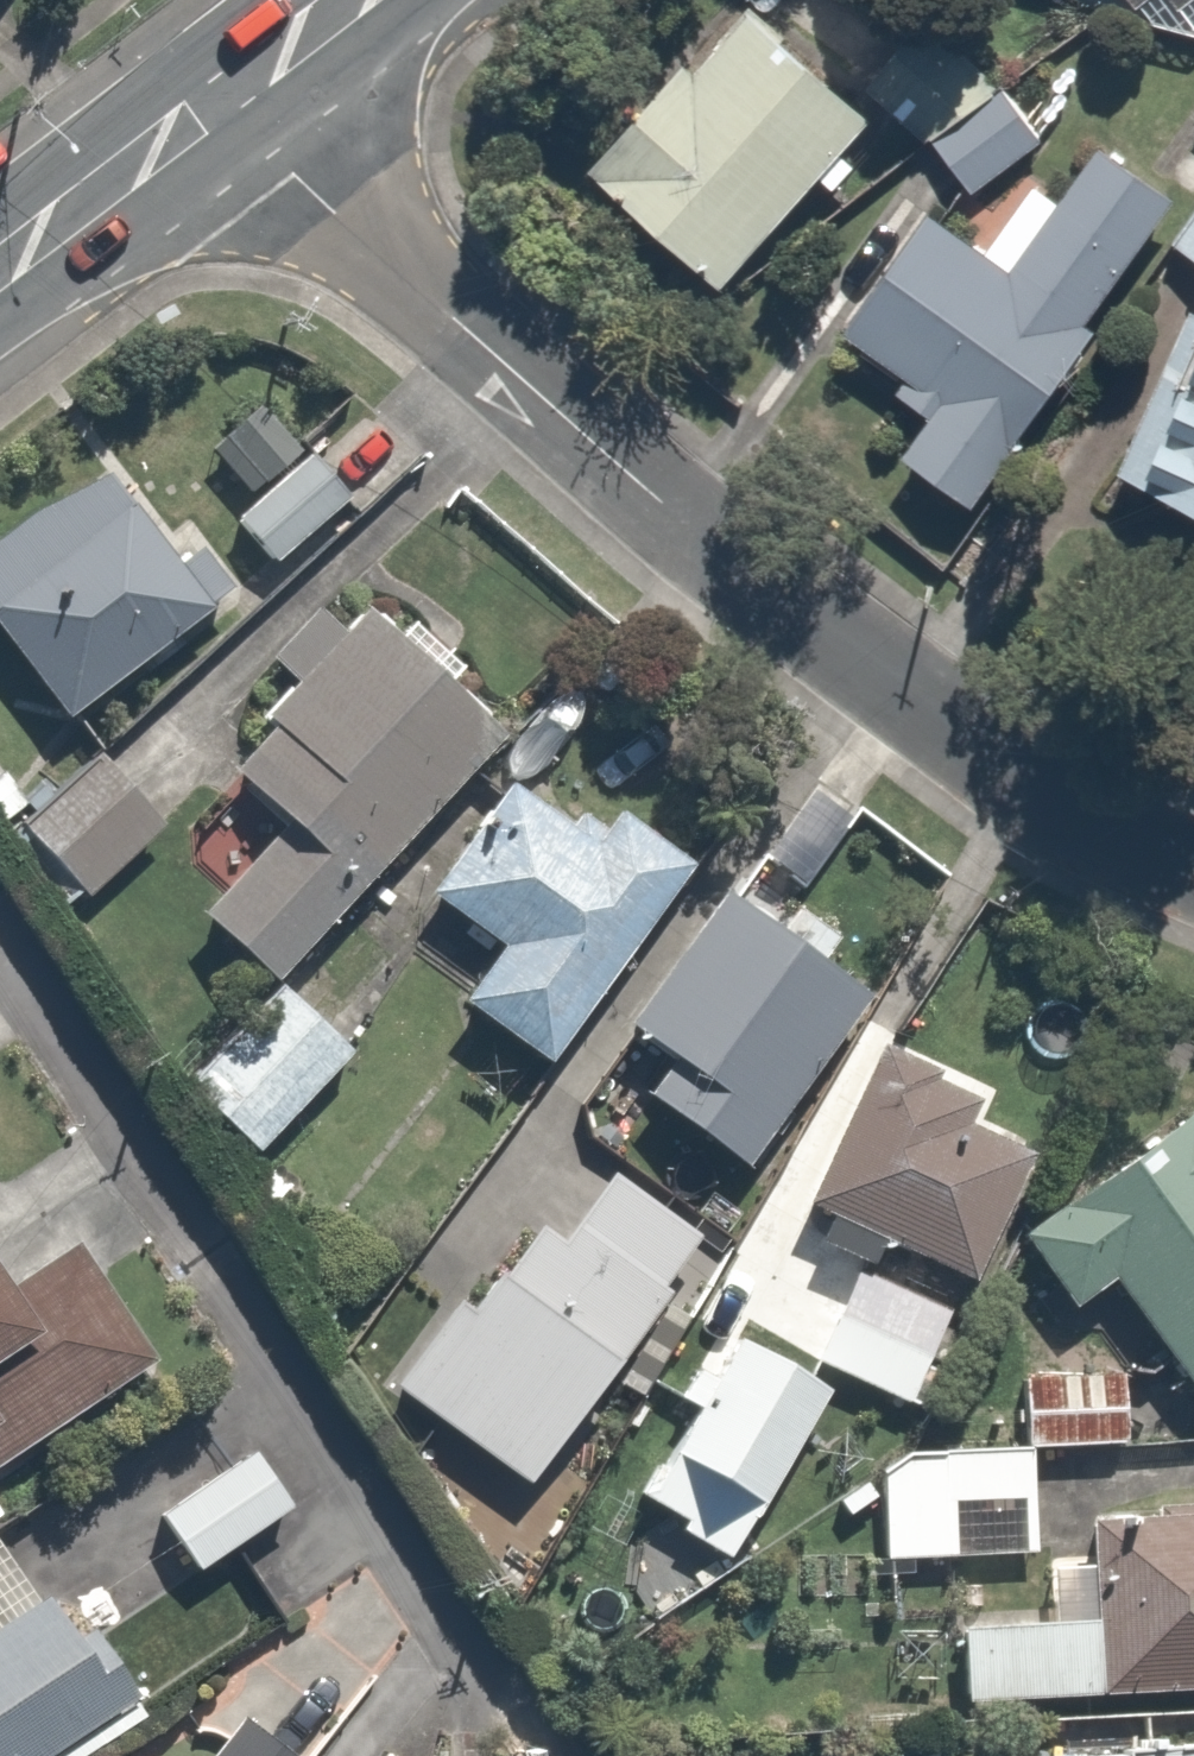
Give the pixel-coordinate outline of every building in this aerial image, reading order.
[(1130,14),(1147,0),(1118,0),(1130,14)] [(863,106),(746,1),(691,62),(673,46),(576,152),(711,274),(863,106)] [(984,83),(920,5),(848,64),(912,142),(925,132),(984,83)] [(1029,137),(984,83),(925,132),(970,186),(1029,137)] [(1177,196),(1094,136),(1054,191),(1027,172),(975,244),(913,200),(827,319),(934,396),(892,454),(956,501),(1177,196)] [(1168,240),(1193,258),(1193,203),(1168,240)] [(1164,307),(1104,484),(1193,515),(1193,317),(1164,307)] [(350,484),(269,388),(209,438),(253,489),(231,508),(269,553),(350,484)] [(0,540),(0,637),(61,711),(213,586),(104,454),(0,540)] [(495,726),(326,578),(257,657),(280,677),(240,724),(249,732),(218,768),(277,820),(200,909),(277,975),(495,726)] [(156,823),(88,756),(12,833),(80,900),(156,823)] [(571,828),(499,777),(420,889),(492,940),(451,998),(540,1060),(679,862),(591,800),(571,828)] [(796,886),(851,813),(809,782),(755,855),(796,886)] [(861,990),(715,886),(613,1030),(659,1062),(636,1094),(737,1165),(861,990)] [(351,1049),(277,984),(184,1091),(257,1156),(351,1049)] [(907,1402),(1017,1151),(959,1125),(977,1086),(862,1036),(789,1203),(823,1218),(813,1240),(855,1258),(810,1360),(907,1402)] [(1009,1225),(1067,1306),(1105,1280),(1192,1403),(1193,1401),(1193,1114),(1185,1101),(1009,1225)] [(593,1174),(553,1237),(526,1220),(464,1316),(432,1295),(375,1383),(524,1480),(684,1233),(593,1174)] [(0,1263),(0,1465),(162,1360),(83,1239),(14,1284),(0,1263)] [(817,1389),(725,1335),(633,1492),(725,1546),(817,1389)] [(1113,1441),(1110,1367),(1019,1371),(1022,1445),(1113,1441)] [(297,1503),(254,1440),(150,1509),(192,1572),(297,1503)] [(1031,1450),(875,1455),(878,1553),(1034,1549),(1031,1450)] [(958,1693),(1193,1686),(1193,1507),(1092,1510),(1095,1611),(956,1615),(958,1693)] [(127,1696),(49,1583),(33,1594),(0,1545),(0,1755),(39,1755),(127,1696)] [(247,1715),(216,1755),(297,1755),(247,1715)] [(1001,1750),(1001,1755),(1193,1755),(1193,1736),(1001,1750)]
